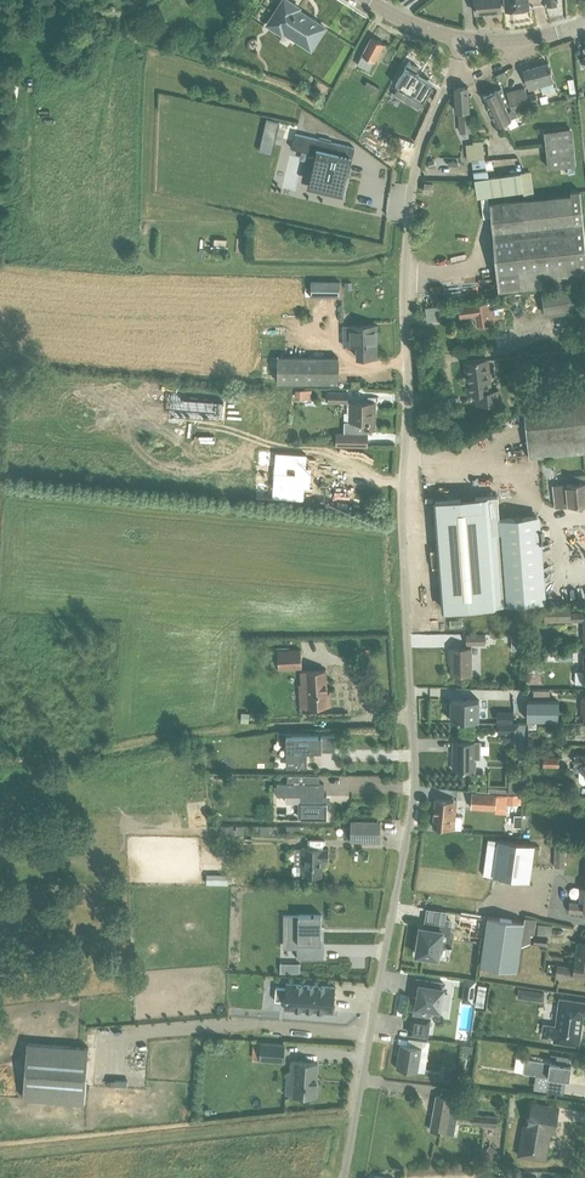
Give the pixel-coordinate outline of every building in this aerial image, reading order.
[(325,28),(298,10),(300,8),(287,0),(284,0),(268,25),(283,35),(284,32),(311,50),(325,28)] [(501,10),(501,0),(475,0),(476,12),(501,10)] [(529,8),(528,0),(505,0),(506,10),(529,8)] [(363,54),(358,64),(369,70),(374,60),(375,61),(384,43),(372,37),(363,54)] [(409,61),(396,85),(411,93),(406,100),(419,107),(432,85),(421,78),(422,76),(416,73),(419,67),(409,61)] [(542,94),(556,89),(548,64),(524,70),(529,90),(540,87),(542,94)] [(505,71),(496,76),(499,81),(508,77),(505,71)] [(461,132),(471,131),(468,87),(455,88),(457,111),(460,111),(461,132)] [(525,87),(507,92),(512,110),(538,102),(535,92),(527,94),(525,87)] [(499,90),(489,95),(496,109),(491,111),(498,125),(516,117),(513,111),(510,112),(499,90)] [(275,143),(280,122),(267,119),(262,140),(275,143)] [(572,124),(545,125),(549,163),(576,161),(572,124)] [(293,142),(292,146),(293,146),(294,146),(294,144),(295,141),(296,141),(305,144),(305,146),(316,149),(317,150),(316,152),(313,166),(316,167),(314,176),(312,184),(311,188),(312,189),(316,190),(321,191),(322,191),(326,192),(335,194),(335,195),(337,195),(339,195),(341,196),(341,197),(342,197),(342,196),(345,187),(347,178),(345,178),(346,173),(347,171),(349,171),(352,159),(355,148),(316,138),(296,133),(295,133),(293,142)] [(374,136),(370,144),(381,150),(385,143),(374,136)] [(476,159),(473,160),(475,179),(476,182),(478,198),(489,197),(524,192),(534,191),(531,172),(521,173),(489,177),(485,140),(483,140),(474,141),(476,159)] [(584,251),(584,239),(581,192),(571,192),(571,195),(491,204),(500,289),(541,286),(580,282),(577,252),(584,251)] [(230,251),(230,236),(210,236),(210,251),(230,251)] [(340,283),(310,282),(311,297),(340,298),(340,283)] [(559,289),(542,292),(545,314),(584,309),(581,286),(559,289)] [(500,328),(506,327),(504,319),(502,308),(487,310),(487,302),(459,306),(460,317),(472,316),(473,319),(476,319),(477,326),(499,323),(500,328)] [(445,317),(443,303),(428,305),(429,319),(445,317)] [(377,358),(376,325),(343,326),(343,346),(357,345),(358,358),(377,358)] [(339,358),(278,358),(278,383),(339,383),(339,358)] [(478,404),(501,402),(500,391),(491,392),(488,360),(466,363),(467,374),(469,373),(471,394),(477,394),(478,404)] [(90,394),(107,395),(108,388),(90,386),(90,394)] [(149,409),(166,410),(168,387),(148,386),(148,396),(149,396),(149,409)] [(312,392),(296,391),(296,399),(312,399),(312,392)] [(584,451),(584,391),(561,394),(562,407),(525,410),(530,457),(584,451)] [(348,393),(328,393),(328,402),(348,403),(348,402),(348,393)] [(188,394),(188,403),(198,403),(199,394),(188,394)] [(175,396),(175,404),(184,405),(185,397),(175,396)] [(374,402),(348,402),(348,403),(348,413),(351,413),(351,422),(345,422),(345,434),(337,433),(336,445),(368,446),(368,430),(375,430),(376,412),(374,412),(374,402)] [(78,416),(77,425),(88,426),(89,417),(78,416)] [(187,456),(196,457),(197,439),(188,438),(187,456)] [(203,440),(202,448),(209,449),(210,441),(203,440)] [(263,451),(264,442),(255,442),(254,451),(263,451)] [(263,455),(273,457),(274,444),(265,443),(263,455)] [(281,443),(281,452),(302,454),(303,444),(281,443)] [(359,459),(360,449),(349,449),(349,458),(359,459)] [(311,489),(312,469),(306,468),(307,454),(275,452),(274,467),(279,467),(278,486),(273,485),(257,484),(256,498),(272,499),(304,501),(305,488),(311,489)] [(361,454),(361,467),(378,467),(378,453),(361,454)] [(146,454),(138,457),(143,468),(150,465),(146,454)] [(234,458),(233,466),(248,467),(248,459),(234,458)] [(249,468),(265,471),(266,462),(251,459),(249,468)] [(156,471),(156,480),(174,479),(173,471),(156,471)] [(584,503),(584,474),(573,475),(575,484),(554,486),(556,506),(584,503)] [(197,484),(197,491),(207,492),(207,484),(197,484)] [(498,495),(437,500),(445,610),(544,602),(538,516),(500,519),(498,495)] [(584,645),(584,616),(584,613),(570,613),(570,605),(546,606),(546,621),(584,620),(584,645)] [(530,616),(545,615),(544,606),(530,606),(530,616)] [(486,634),(467,634),(467,644),(486,644),(486,634)] [(520,634),(512,634),(512,650),(520,650),(520,634)] [(449,647),(450,660),(452,660),(452,675),(472,675),(472,647),(449,647)] [(301,649),(278,651),(279,669),(302,667),(301,649)] [(545,653),(525,653),(525,670),(533,670),(533,663),(545,662),(545,653)] [(584,670),(576,670),(576,683),(584,683),(584,654),(584,670)] [(302,671),(302,684),(298,685),(299,708),(331,706),(330,692),(327,692),(326,670),(302,671)] [(480,698),(452,698),(451,720),(480,721),(480,698)] [(533,700),(528,700),(528,720),(558,720),(558,701),(549,701),(533,700)] [(242,712),(241,721),(249,722),(250,712),(242,712)] [(497,721),(513,721),(513,712),(497,712),(497,721)] [(512,730),(524,730),(524,723),(512,723),(512,722),(497,722),(497,732),(512,732),(512,730)] [(305,736),(292,736),(292,768),(307,768),(307,765),(307,759),(307,751),(323,751),(335,751),(335,743),(335,736),(305,736)] [(475,771),(475,758),(481,758),(481,741),(453,741),(453,752),(454,752),(454,770),(475,771)] [(558,766),(559,756),(541,755),(541,758),(544,758),(543,765),(551,766),(551,768),(558,768),(558,766)] [(575,755),(575,763),(579,763),(579,777),(579,780),(582,782),(584,783),(584,755),(575,755)] [(509,792),(518,792),(518,779),(509,779),(509,792)] [(277,783),(277,790),(277,795),(287,796),(289,796),(302,796),(302,797),(302,800),(302,803),(301,803),(301,809),(301,811),(301,818),(301,819),(317,819),(327,819),(327,810),(327,803),(324,803),(324,796),(325,796),(325,789),(325,784),(320,784),(315,784),(307,783),(298,783),(294,783),(291,783),(290,783),(288,783),(277,783)] [(473,791),(472,807),(495,809),(496,792),(473,791)] [(507,795),(507,803),(521,804),(522,796),(507,795)] [(438,828),(441,828),(441,827),(455,829),(462,829),(463,819),(460,816),(456,815),(452,815),(453,800),(436,799),(433,827),(438,827),(438,828)] [(381,839),(381,820),(352,820),(351,839),(381,839)] [(221,834),(234,834),(234,825),(221,825),(221,834)] [(530,881),(535,845),(499,840),(494,876),(530,881)] [(565,846),(554,846),(555,867),(565,867),(565,846)] [(294,866),(292,867),(292,874),(294,875),(298,875),(298,876),(301,876),(322,876),(323,860),(329,860),(329,849),(323,849),(323,848),(301,848),(301,865),(298,865),(298,866),(294,866)] [(208,870),(208,882),(231,882),(231,870),(208,870)] [(584,903),(570,902),(569,912),(584,913),(584,909),(584,910),(584,894),(584,903)] [(322,958),(322,914),(298,914),(298,915),(288,915),(289,915),(288,946),(298,946),(298,948),(297,948),(297,958),(322,958)] [(524,922),(488,916),(481,965),(518,970),(521,946),(522,945),(530,943),(531,936),(535,936),(535,934),(536,934),(537,920),(525,918),(524,922)] [(419,936),(416,954),(424,956),(435,957),(438,958),(440,945),(451,947),(454,929),(450,929),(451,921),(427,917),(427,919),(426,928),(422,927),(421,936),(420,936),(419,936)] [(538,935),(553,937),(553,926),(539,925),(538,935)] [(535,936),(534,946),(548,947),(548,937),(535,936)] [(578,941),(575,959),(574,967),(558,965),(556,975),(574,977),(574,974),(584,975),(584,942),(578,941)] [(300,963),(281,962),(281,972),(300,972),(300,963)] [(413,997),(411,1009),(415,1009),(411,1034),(427,1037),(431,1012),(440,1013),(445,983),(416,979),(414,991),(418,991),(419,991),(418,997),(413,997)] [(475,981),(465,979),(462,1001),(473,1002),(475,981)] [(277,987),(276,1001),(285,1001),(284,1008),(295,1009),(306,1010),(306,1008),(313,1008),(313,1011),(325,1012),(334,1012),(335,998),(336,987),(315,985),(286,983),(286,988),(277,987)] [(478,1005),(488,1006),(489,983),(479,983),(478,1005)] [(518,998),(546,999),(547,987),(519,986),(518,998)] [(583,1013),(584,1014),(584,1003),(560,999),(559,1009),(557,1026),(550,1025),(545,1025),(544,1031),(543,1036),(549,1036),(555,1037),(555,1041),(579,1044),(580,1033),(582,1023),(583,1013)] [(27,1042),(23,1098),(84,1103),(89,1047),(27,1042)] [(284,1061),(285,1044),(253,1042),(252,1059),(284,1061)] [(400,1044),(396,1068),(418,1071),(422,1047),(400,1044)] [(464,1044),(463,1051),(472,1052),(473,1045),(464,1044)] [(571,1072),(572,1065),(568,1065),(569,1060),(570,1056),(559,1054),(557,1054),(557,1059),(556,1063),(540,1060),(526,1058),(525,1064),(524,1072),(538,1074),(548,1076),(546,1087),(546,1090),(564,1093),(565,1087),(566,1079),(570,1079),(571,1072)] [(318,1084),(317,1084),(318,1063),(291,1061),(290,1075),(294,1075),(292,1095),(317,1097),(318,1084)] [(453,1071),(446,1070),(444,1082),(451,1083),(453,1071)] [(458,1113),(450,1111),(452,1098),(437,1096),(431,1130),(454,1134),(458,1113)] [(548,1143),(551,1132),(554,1132),(559,1108),(532,1103),(528,1127),(524,1126),(519,1155),(542,1159),(545,1143),(548,1143)] [(497,1126),(498,1117),(474,1114),(473,1124),(497,1126)] [(490,1144),(484,1151),(491,1158),(498,1151),(490,1144)]
